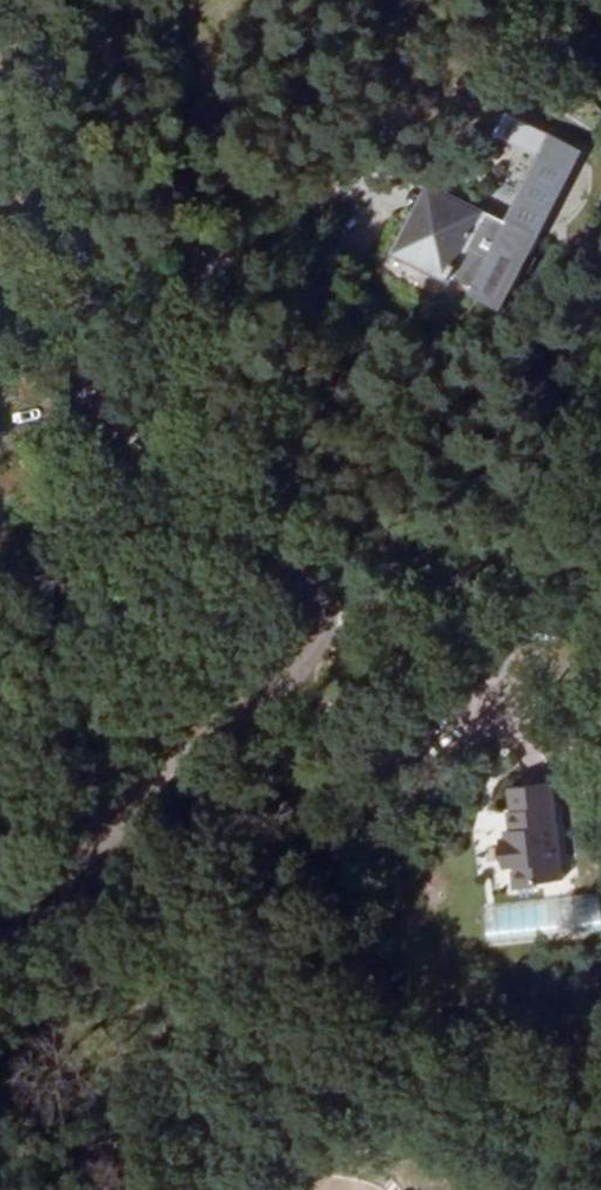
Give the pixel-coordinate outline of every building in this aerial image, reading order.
[(584,151),(506,113),(495,135),(539,157),(507,223),(428,183),(394,254),(454,284),(458,275),(476,284),(471,293),(506,309),(584,151)] [(551,774),(524,777),(524,787),(511,789),(514,812),(510,812),(512,830),(506,831),(507,837),(501,838),(504,869),(516,868),(516,872),(513,873),(515,890),(531,888),(531,884),(563,881),(551,774)]
